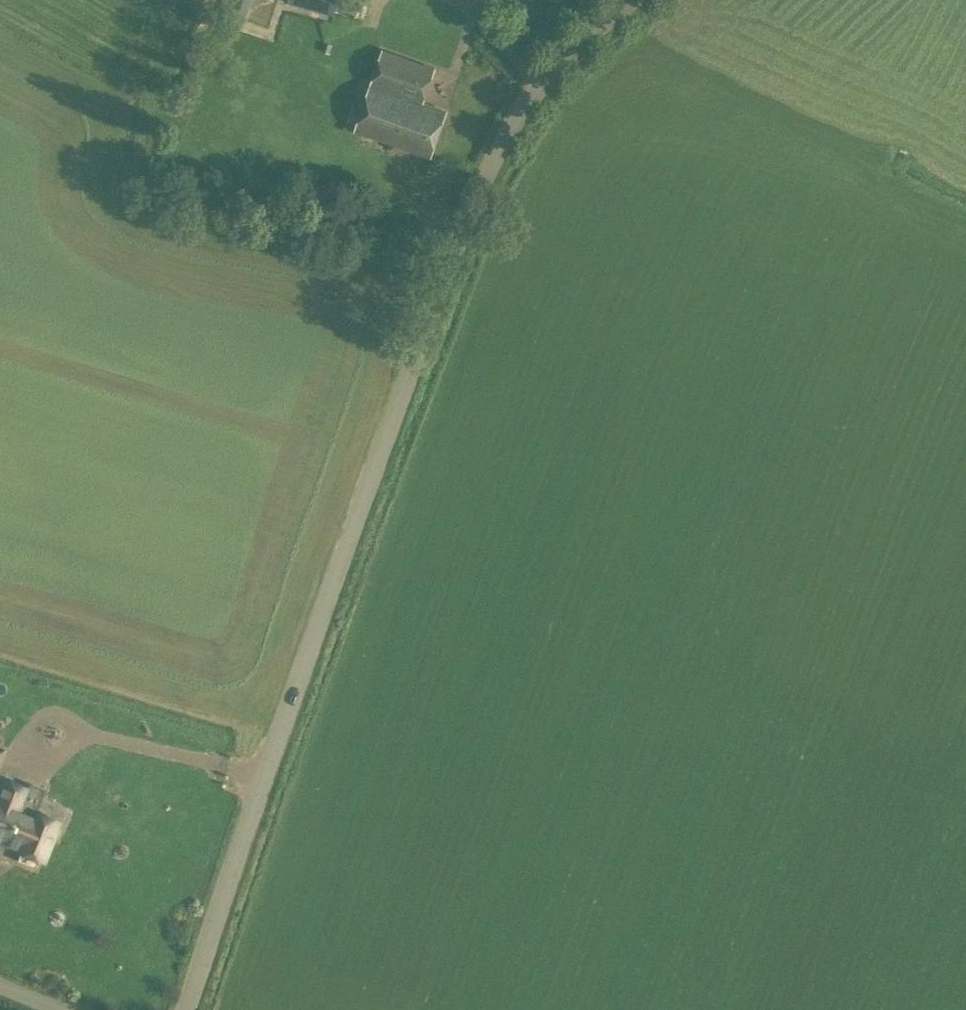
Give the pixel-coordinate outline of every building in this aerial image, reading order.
[(288,1),(306,6),(332,13),(336,0),(288,0),(288,1)] [(370,85),(355,131),(431,157),(446,112),(423,103),(436,69),(382,50),(370,85)] [(31,810),(31,811),(19,806),(26,788),(4,779),(0,789),(0,842),(43,859),(58,821),(31,810)] [(62,819),(66,805),(39,797),(35,811),(62,819)]
